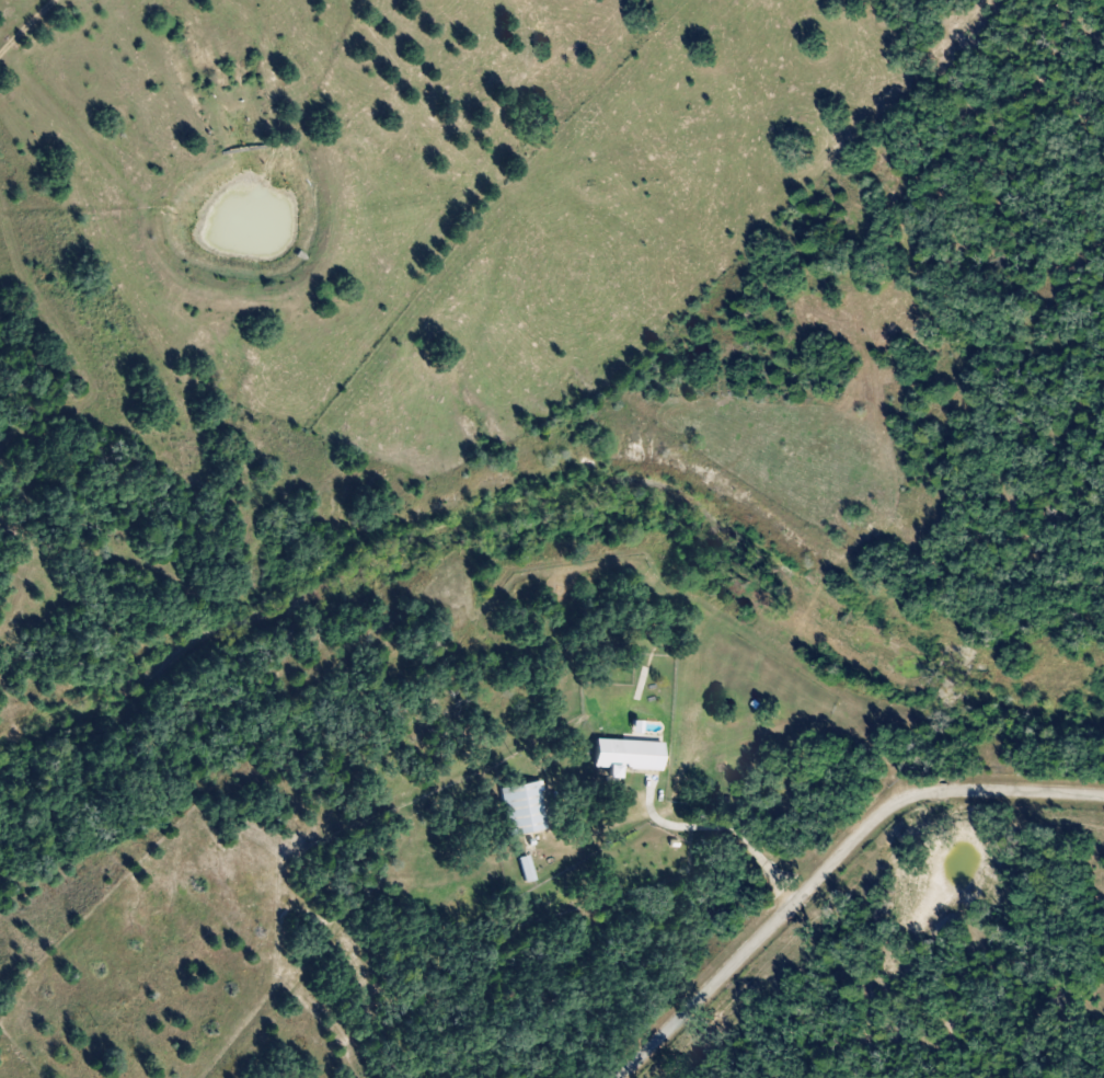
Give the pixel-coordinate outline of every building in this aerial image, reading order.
[(620,769),(660,770),(661,741),(594,739),(593,767),(607,768),(607,777),(619,778),(620,769)] [(546,829),(538,781),(501,787),(509,835),(546,829)] [(518,857),(525,883),(535,880),(528,855),(518,857)]
